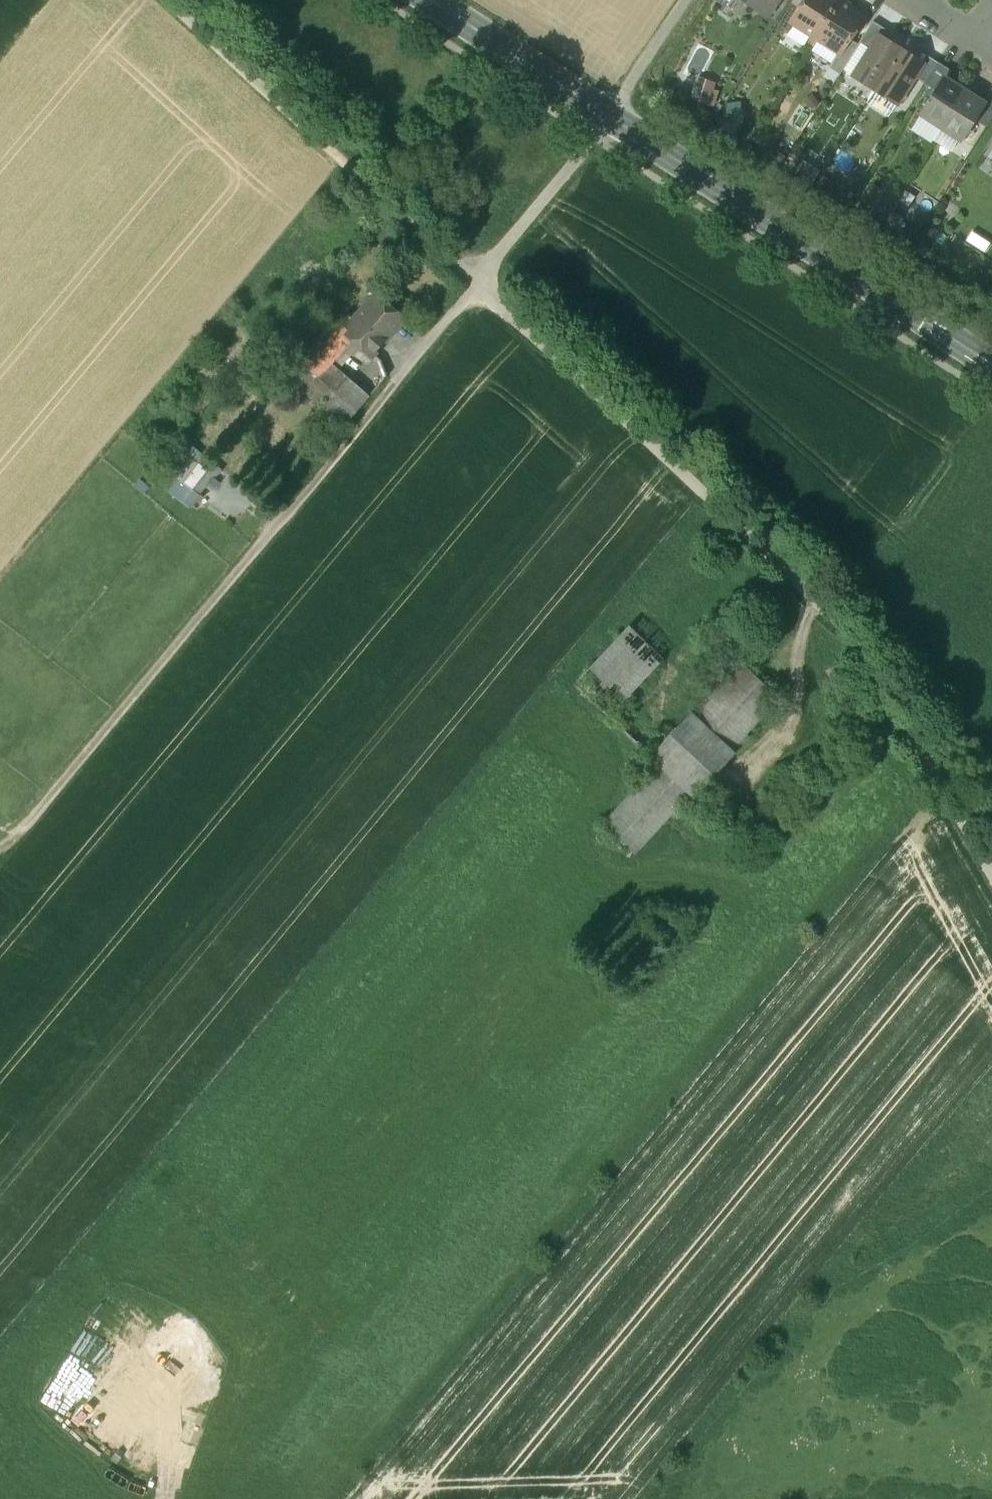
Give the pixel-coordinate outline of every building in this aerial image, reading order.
[(752,4),(753,4),(768,14),(778,0),(754,0),(752,4)] [(790,4),(800,10),(807,0),(792,0),(790,4)] [(792,23),(816,37),(839,0),(807,0),(800,10),(792,23)] [(839,0),(816,37),(838,52),(839,52),(848,38),(863,15),(839,0)] [(884,29),(873,22),(858,45),(860,42),(870,49),(879,35),(880,36),(884,29)] [(880,36),(879,35),(870,49),(853,76),(875,90),(901,49),(880,36)] [(839,52),(838,52),(829,67),(840,74),(858,45),(848,38),(839,52)] [(901,49),(875,90),(897,105),(915,78),(923,64),(922,64),(901,49)] [(927,57),(922,64),(923,64),(915,78),(924,84),(937,64),(927,57)] [(937,64),(924,84),(937,92),(945,79),(947,80),(951,73),(937,64)] [(697,73),(689,106),(713,112),(721,79),(697,73)] [(937,92),(923,115),(942,127),(964,92),(947,80),(945,79),(937,92)] [(982,103),(964,92),(942,127),(961,139),(974,119),(983,104),(982,103)] [(988,94),(982,103),(983,104),(974,119),(986,127),(991,118),(991,97),(988,94)] [(984,155),(991,160),(991,142),(984,155)] [(376,297),(353,322),(347,316),(316,350),(330,362),(353,337),(371,354),(401,321),(376,297)] [(316,350),(290,378),(345,426),(369,397),(330,362),(316,350)] [(177,471),(199,490),(220,468),(198,448),(177,471)] [(592,665),(628,697),(669,653),(633,621),(592,665)] [(741,663),(693,715),(730,749),(778,698),(741,663)] [(693,715),(691,713),(664,741),(649,757),(659,766),(689,793),(694,798),(735,754),(730,749),(693,715)] [(659,766),(604,825),(634,853),(689,793),(659,766)]
